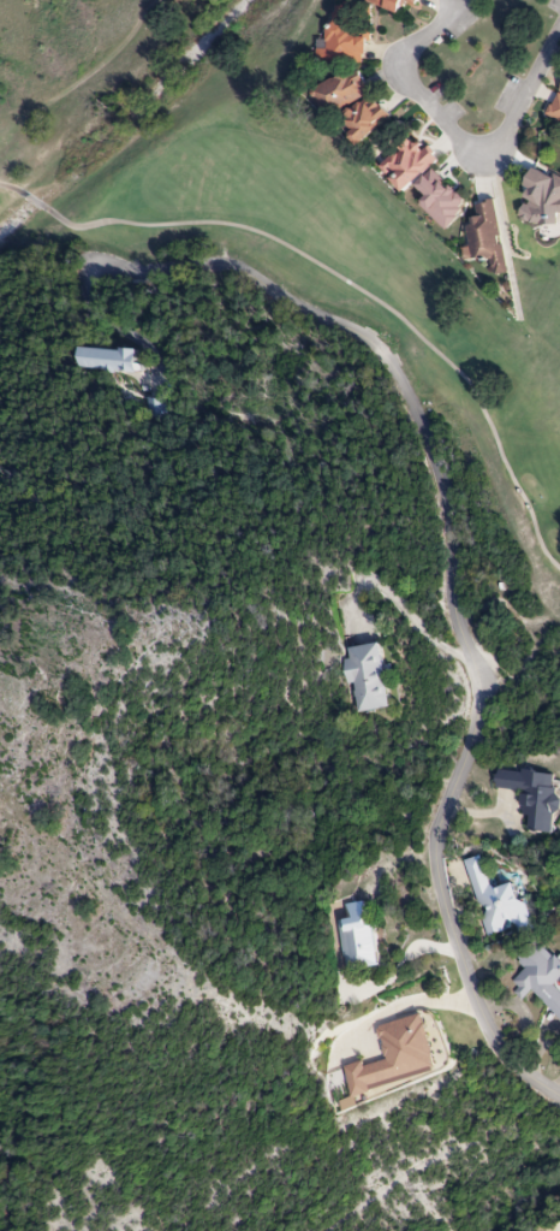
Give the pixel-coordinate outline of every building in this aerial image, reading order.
[(356,0),(397,16),(402,2),(414,7),(416,0),(356,0)] [(316,66),(365,65),(364,26),(353,26),(353,6),(329,6),(329,51),(315,51),(316,66)] [(387,128),(360,69),(311,91),(325,120),(337,114),(351,144),(387,128)] [(547,128),(559,132),(559,87),(547,128)] [(468,206),(431,170),(437,164),(411,137),(378,170),(403,195),(412,186),(424,198),(418,205),(444,230),(468,206)] [(538,174),(530,200),(547,205),(544,214),(559,219),(559,180),(538,174)] [(495,202),(475,205),(478,219),(466,221),(472,262),(489,260),(492,277),(506,275),(495,202)] [(133,375),(134,353),(73,349),(71,371),(133,375)] [(379,645),(347,648),(348,661),(342,662),(344,685),(350,684),(352,712),(385,709),(379,645)] [(552,836),(558,776),(495,769),(493,789),(519,792),(517,816),(528,817),(526,833),(552,836)] [(465,861),(486,936),(515,928),(517,936),(531,932),(517,882),(491,890),(481,857),(465,861)] [(376,968),(366,902),(344,905),(347,919),(336,921),(344,973),(376,968)] [(559,980),(559,961),(555,956),(547,963),(531,946),(515,960),(525,971),(509,987),(522,1001),(533,992),(559,1021),(559,993),(554,986),(559,980)]
